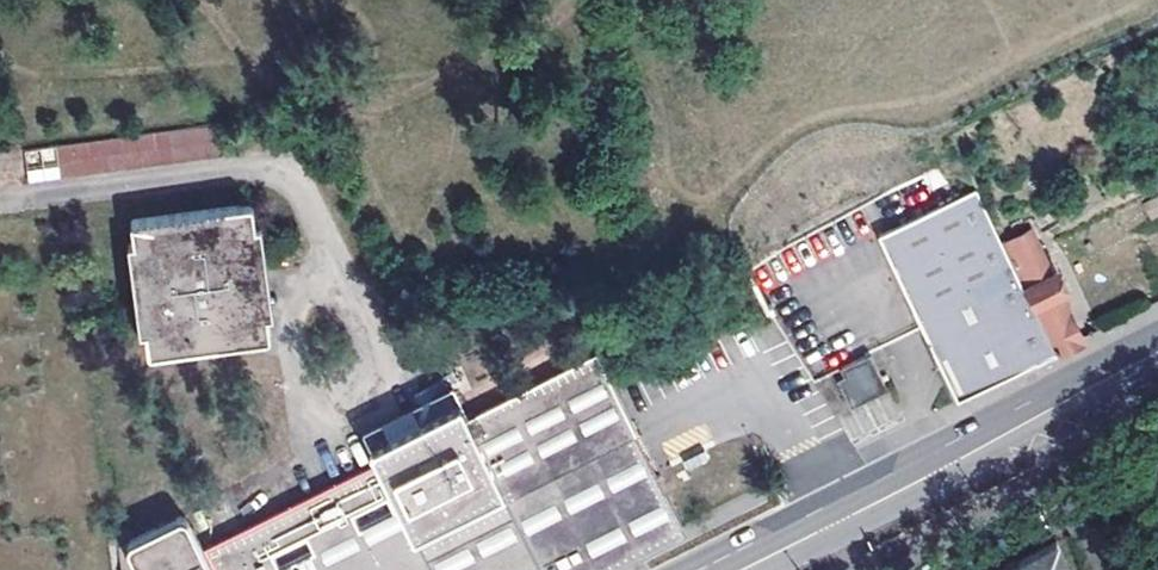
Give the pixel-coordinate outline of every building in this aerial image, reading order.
[(219,125),(22,151),(27,185),(224,158),(219,125)] [(972,140),(964,125),(948,134),(955,149),(972,140)] [(1055,353),(1003,247),(975,190),(878,238),(947,383),(948,382),(957,401),(1055,353)] [(1143,204),(1151,221),(1157,218),(1157,198),(1143,204)] [(1046,203),(1044,204),(1028,212),(1038,235),(1056,226),(1046,203)] [(242,207),(137,220),(134,221),(132,223),(130,225),(130,228),(130,230),(144,343),(144,345),(146,348),(148,350),(150,351),(153,351),(156,351),(259,339),(262,338),(264,337),(266,335),(268,332),(268,329),(267,326),(251,216),(252,213),(251,211),(249,208),(247,207),(244,206),(242,207)] [(1059,284),(1054,273),(1052,274),(1050,270),(1048,271),(1029,233),(1003,247),(1055,353),(1079,341),(1057,297),(1064,294),(1059,284)] [(377,450),(382,462),(214,547),(225,569),(599,569),(686,526),(650,451),(601,350),(471,416),(465,405),(377,450)] [(857,407),(887,391),(873,361),(843,377),(857,407)] [(957,401),(948,382),(947,383),(956,401),(957,401)] [(377,450),(465,405),(457,389),(368,435),(377,450)] [(183,517),(120,548),(123,569),(220,569),(197,522),(183,517)] [(1059,541),(1023,561),(1008,569),(1067,569),(1059,541)]
